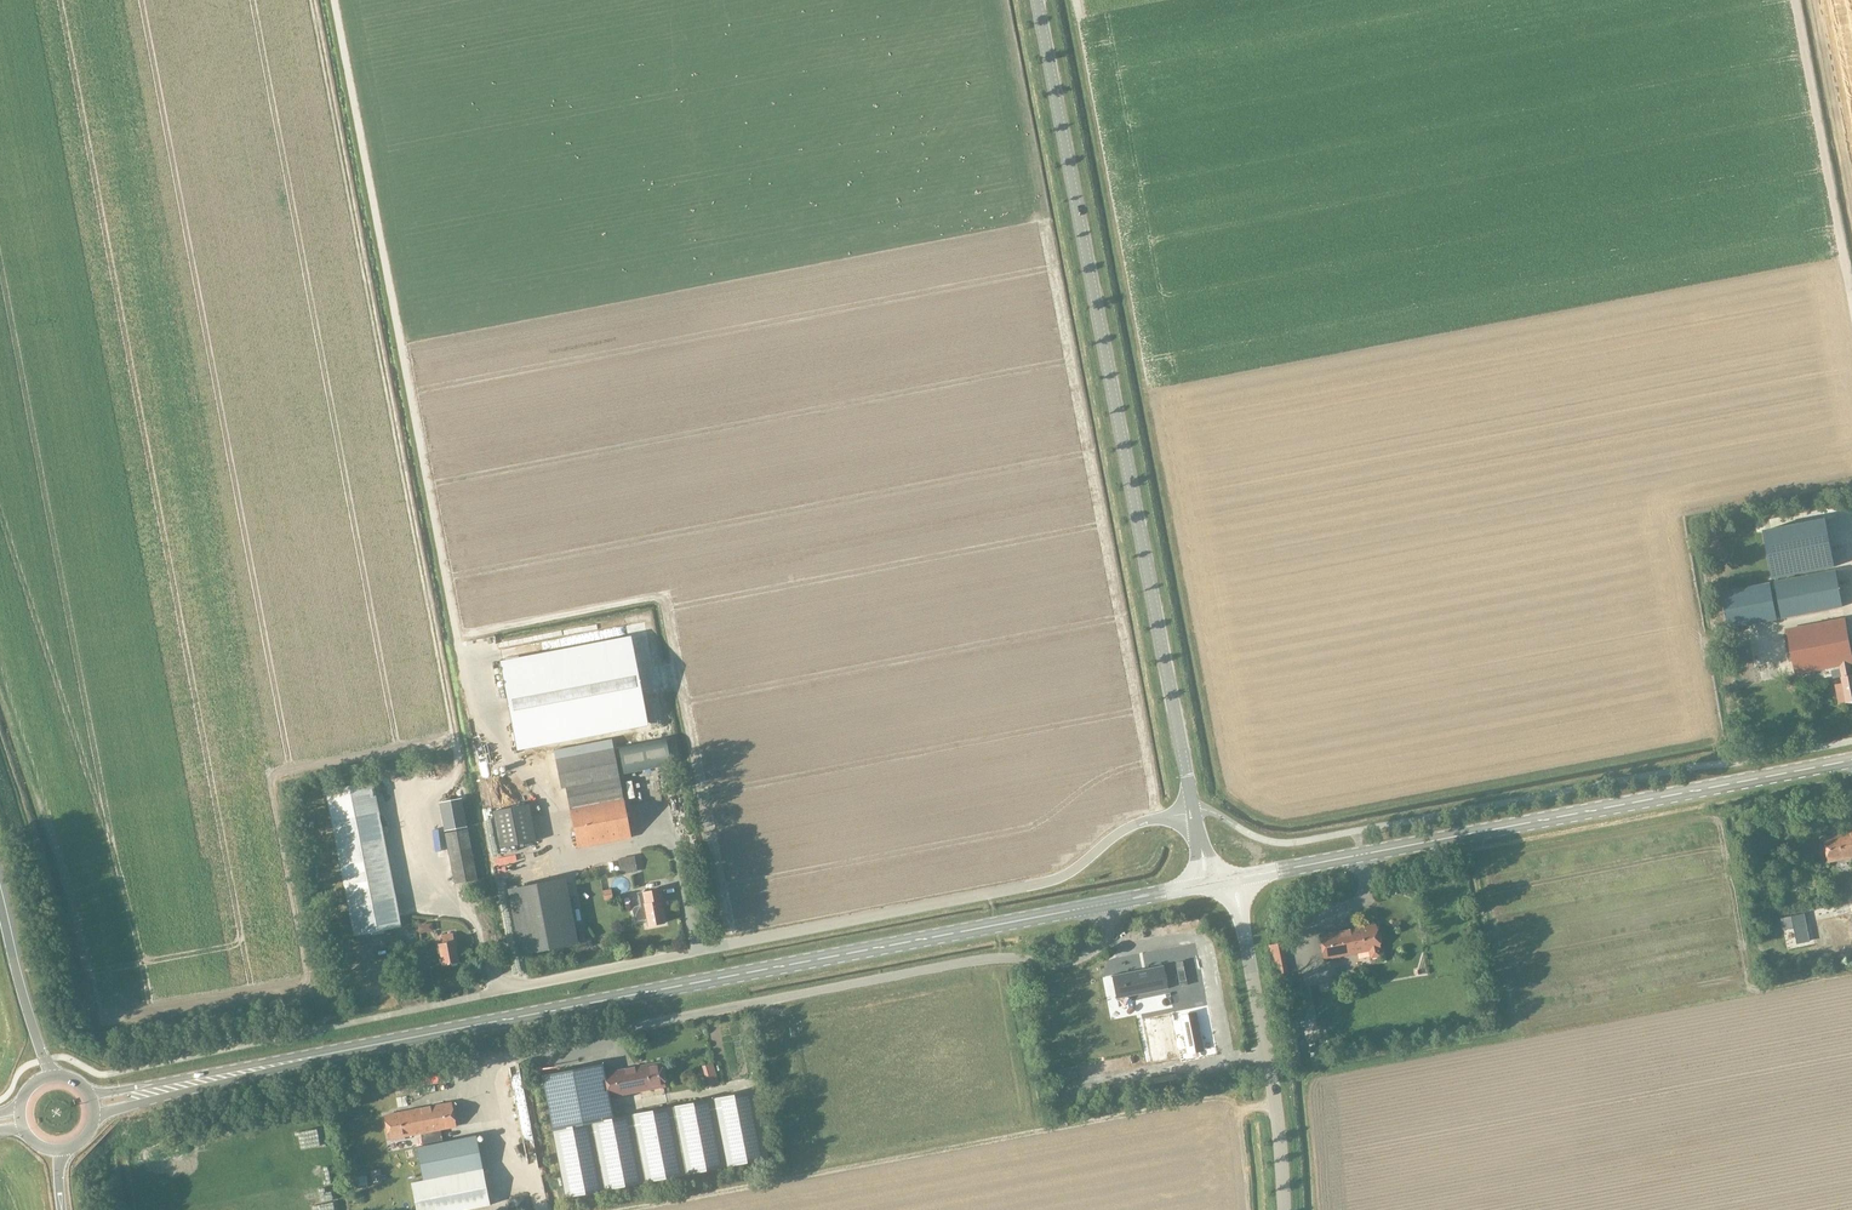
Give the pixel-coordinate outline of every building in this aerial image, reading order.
[(1775,578),(1835,567),(1825,519),(1765,530),(1775,578)] [(1836,534),(1840,557),(1851,555),(1851,531),(1836,534)] [(1781,618),(1842,607),(1835,569),(1775,581),(1781,618)] [(1721,592),(1729,628),(1777,618),(1770,582),(1721,592)] [(1851,701),(1851,674),(1850,664),(1851,663),(1851,659),(1844,618),(1787,629),(1795,674),(1839,666),(1842,677),(1841,678),(1842,683),(1835,685),(1838,703),(1845,702),(1846,702),(1851,701)] [(1762,635),(1748,637),(1755,676),(1769,673),(1762,635)] [(629,639),(499,666),(515,749),(646,723),(629,639)] [(666,738),(618,747),(624,775),(672,765),(666,738)] [(578,848),(631,837),(613,748),(556,759),(561,788),(566,787),(578,848)] [(327,790),(355,935),(399,927),(371,781),(327,790)] [(439,802),(445,831),(467,827),(461,798),(439,802)] [(493,811),(500,848),(536,841),(529,804),(493,811)] [(455,884),(477,880),(467,829),(445,833),(455,884)] [(1824,838),(1829,862),(1851,857),(1851,833),(1824,838)] [(635,856),(619,859),(622,873),(637,871),(635,856)] [(509,891),(521,954),(578,942),(566,880),(509,891)] [(647,919),(648,926),(664,923),(660,902),(663,901),(660,889),(643,893),(643,892),(638,893),(640,905),(640,906),(635,907),(633,910),(635,918),(638,921),(647,919)] [(610,892),(601,893),(603,904),(612,902),(610,892)] [(1375,924),(1319,935),(1324,959),(1368,950),(1370,959),(1383,956),(1381,948),(1380,948),(1375,924)] [(442,965),(458,962),(454,940),(452,933),(441,935),(442,942),(438,943),(442,965)] [(1282,943),(1269,945),(1275,975),(1288,972),(1282,943)] [(1163,965),(1159,966),(1159,969),(1150,970),(1150,968),(1145,969),(1146,971),(1137,973),(1137,971),(1112,976),(1112,978),(1113,978),(1113,976),(1121,975),(1126,997),(1168,989),(1163,965)] [(1302,1004),(1306,1032),(1316,1030),(1312,1003),(1302,1004)] [(1195,1015),(1181,1017),(1188,1054),(1203,1051),(1195,1015)] [(612,1118),(608,1097),(665,1087),(660,1063),(604,1073),(603,1067),(602,1064),(542,1076),(543,1078),(553,1129),(564,1188),(558,1189),(561,1205),(567,1204),(566,1198),(645,1183),(646,1189),(666,1185),(665,1179),(767,1159),(754,1091),(612,1118)] [(420,1133),(440,1129),(455,1126),(451,1102),(384,1115),(389,1139),(420,1133)] [(483,1169),(476,1135),(442,1142),(440,1129),(420,1133),(423,1146),(416,1147),(422,1180),(483,1169)] [(422,1180),(411,1182),(416,1209),(461,1209),(489,1205),(483,1169),(422,1180)]
